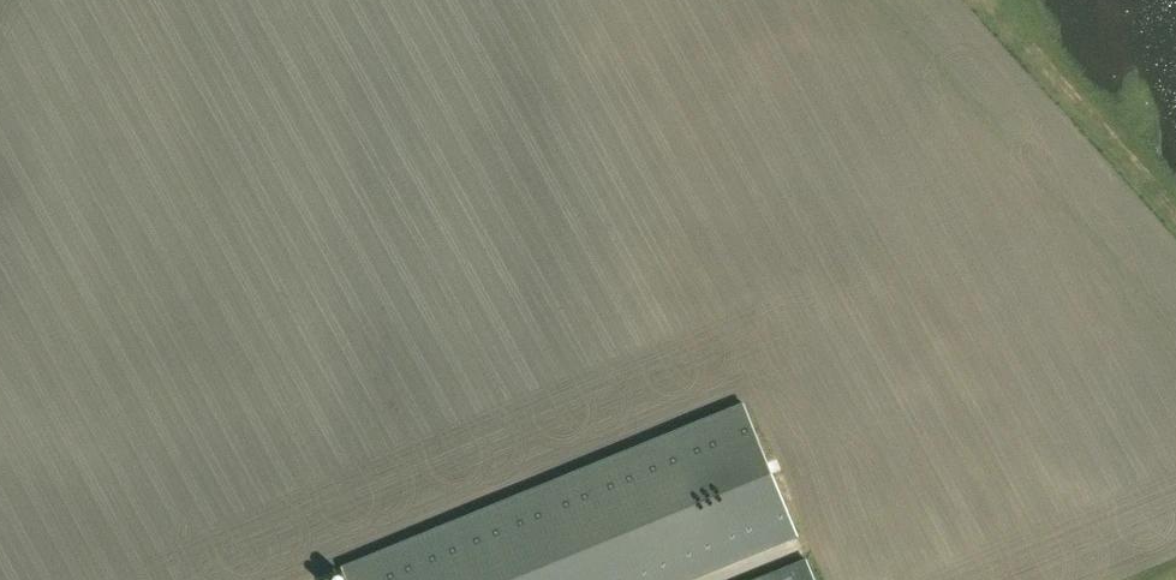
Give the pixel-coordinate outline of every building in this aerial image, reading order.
[(744,403),(344,567),(349,579),(680,579),(796,532),(744,403)] [(756,579),(815,579),(806,559),(756,579)]
